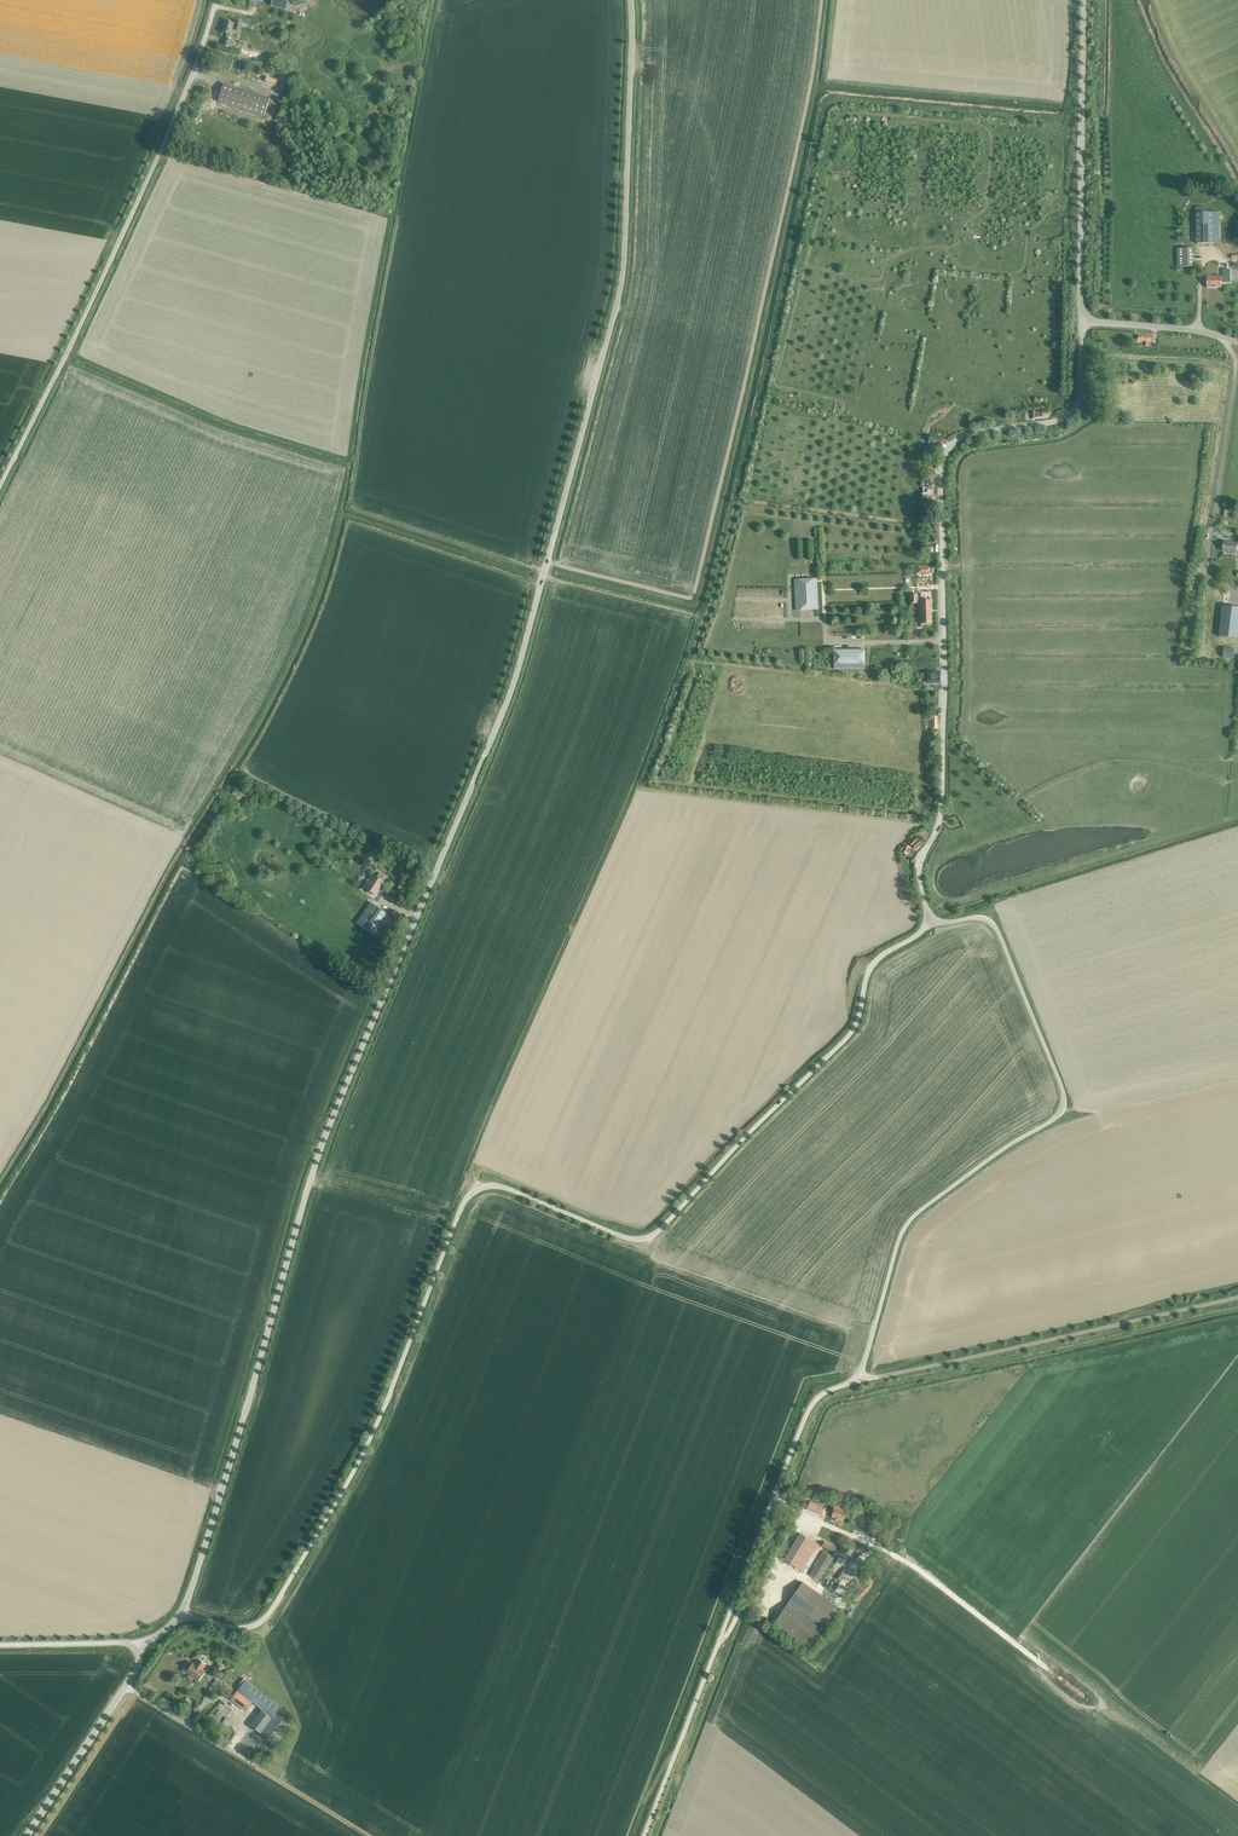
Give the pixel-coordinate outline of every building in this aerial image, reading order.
[(225,38),(223,46),(229,48),(231,40),(230,39),(232,30),(239,32),(242,23),(237,22),(236,24),(225,21),(222,32),(227,34),(226,38),(225,38)] [(224,84),(218,102),(264,117),(270,99),(224,84)] [(1205,207),(1195,207),(1196,244),(1219,244),(1218,212),(1205,212),(1205,207)] [(1192,248),(1176,249),(1177,267),(1192,266),(1192,248)] [(1229,263),(1224,263),(1220,263),(1220,276),(1207,276),(1207,288),(1221,288),(1221,279),(1225,279),(1224,271),(1229,270),(1229,263)] [(1146,341),(1145,345),(1150,346),(1150,341),(1150,335),(1138,334),(1137,338),(1135,338),(1135,340),(1146,341)] [(1042,417),(1049,417),(1049,411),(1041,412),(1035,413),(1035,411),(1031,412),(1031,419),(1035,419),(1035,418),(1042,417)] [(942,439),(930,436),(929,442),(941,445),(942,439)] [(922,487),(921,503),(927,503),(927,499),(934,499),(935,494),(933,493),(934,470),(927,470),(926,483),(926,487),(922,487)] [(1236,553),(1237,543),(1224,541),(1222,551),(1236,553)] [(794,580),(796,610),(818,609),(816,579),(794,580)] [(920,624),(931,624),(931,613),(930,600),(917,600),(917,595),(909,595),(909,603),(920,603),(920,605),(919,605),(919,623),(920,623),(920,624)] [(1223,605),(1219,636),(1237,638),(1237,607),(1223,605)] [(1234,658),(1235,648),(1224,647),(1223,656),(1234,658)] [(834,650),(834,669),(864,669),(864,650),(834,650)] [(936,672),(927,672),(927,683),(937,683),(939,683),(939,672),(936,672)] [(916,849),(922,842),(916,837),(910,843),(916,849)] [(911,847),(904,844),(901,851),(902,852),(901,855),(905,857),(907,854),(911,847)] [(375,895),(384,882),(381,880),(384,877),(379,874),(376,877),(372,874),(369,879),(373,882),(371,885),(367,883),(364,888),(375,895)] [(371,903),(357,923),(372,934),(372,933),(378,937),(385,927),(379,923),(386,913),(371,903)] [(824,1517),(827,1509),(809,1502),(806,1509),(824,1517)] [(843,1522),(846,1508),(834,1505),(831,1517),(838,1519),(837,1521),(843,1522)] [(783,1560),(802,1571),(818,1544),(799,1533),(783,1560)] [(821,1546),(825,1548),(834,1552),(836,1547),(824,1541),(821,1546)] [(809,1575),(819,1581),(833,1557),(824,1551),(809,1575)] [(801,1584),(789,1601),(824,1625),(835,1609),(837,1606),(803,1582),(801,1584)] [(808,1648),(822,1628),(787,1603),(773,1623),(808,1648)] [(205,1665),(199,1660),(195,1665),(193,1663),(192,1665),(189,1661),(182,1670),(186,1674),(188,1672),(199,1680),(204,1672),(201,1670),(205,1665)] [(250,1725),(269,1740),(276,1744),(290,1725),(275,1714),(280,1707),(242,1678),(237,1684),(240,1687),(231,1699),(245,1711),(252,1702),(262,1709),(250,1725)]
